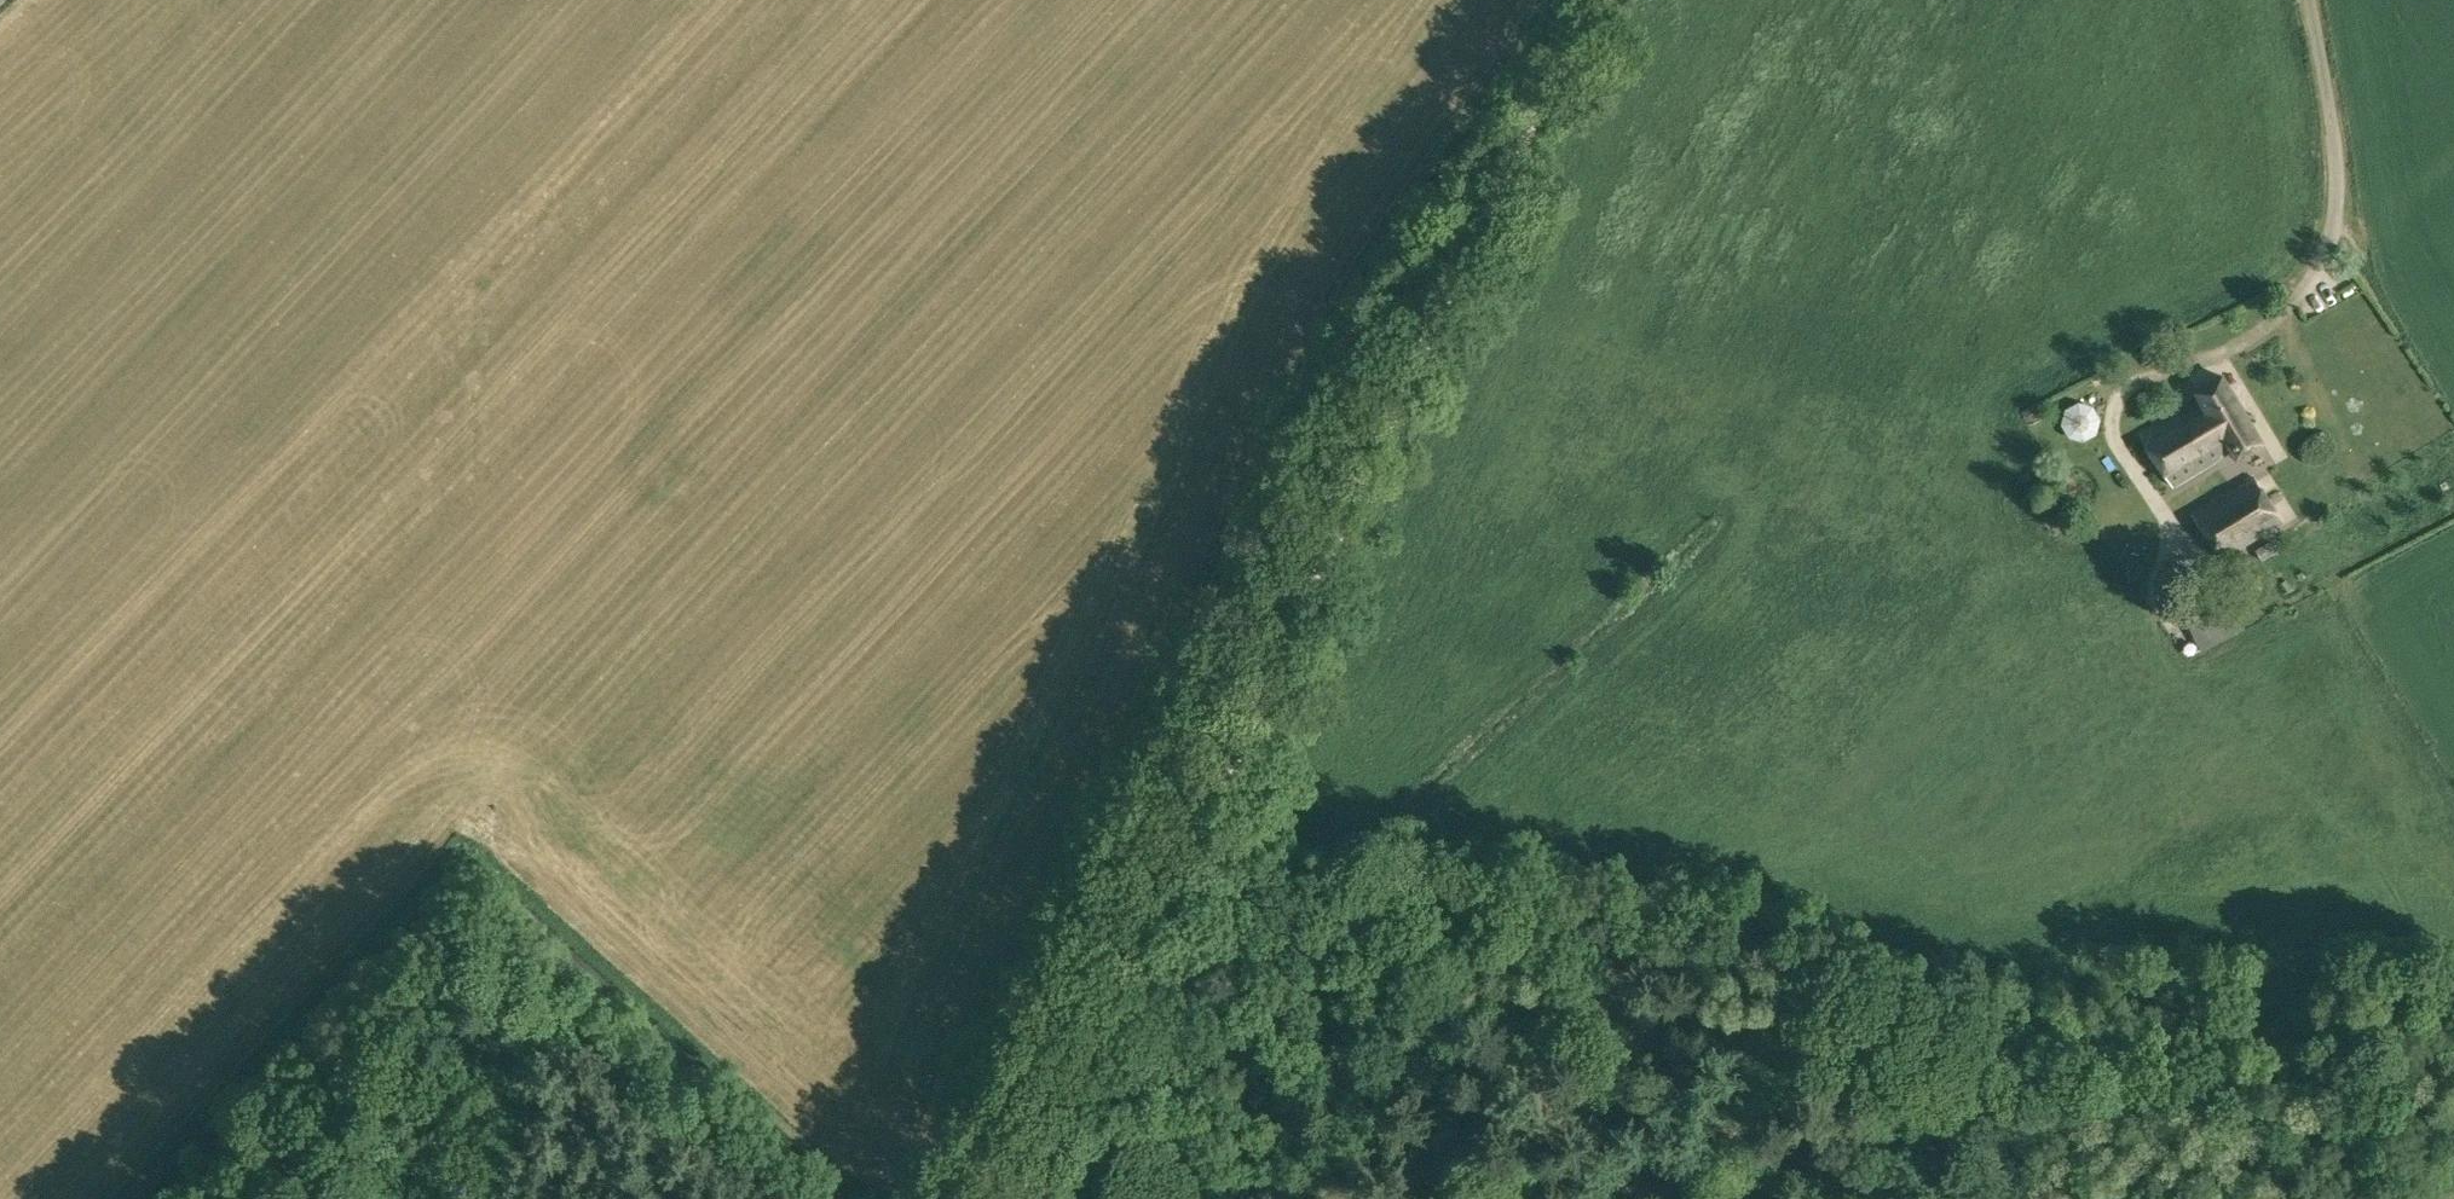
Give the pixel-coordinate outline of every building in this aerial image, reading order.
[(2204,348),(2224,342),(2221,330),(2200,336),(2204,348)] [(2225,465),(2236,458),(2235,457),(2261,441),(2223,376),(2197,391),(2203,400),(2145,434),(2174,484),(2220,457),(2225,465)] [(2067,415),(2079,440),(2109,425),(2096,400),(2067,415)] [(2223,558),(2284,521),(2255,474),(2192,512),(2223,558)] [(2245,627),(2232,602),(2189,626),(2202,651),(2245,627)]
